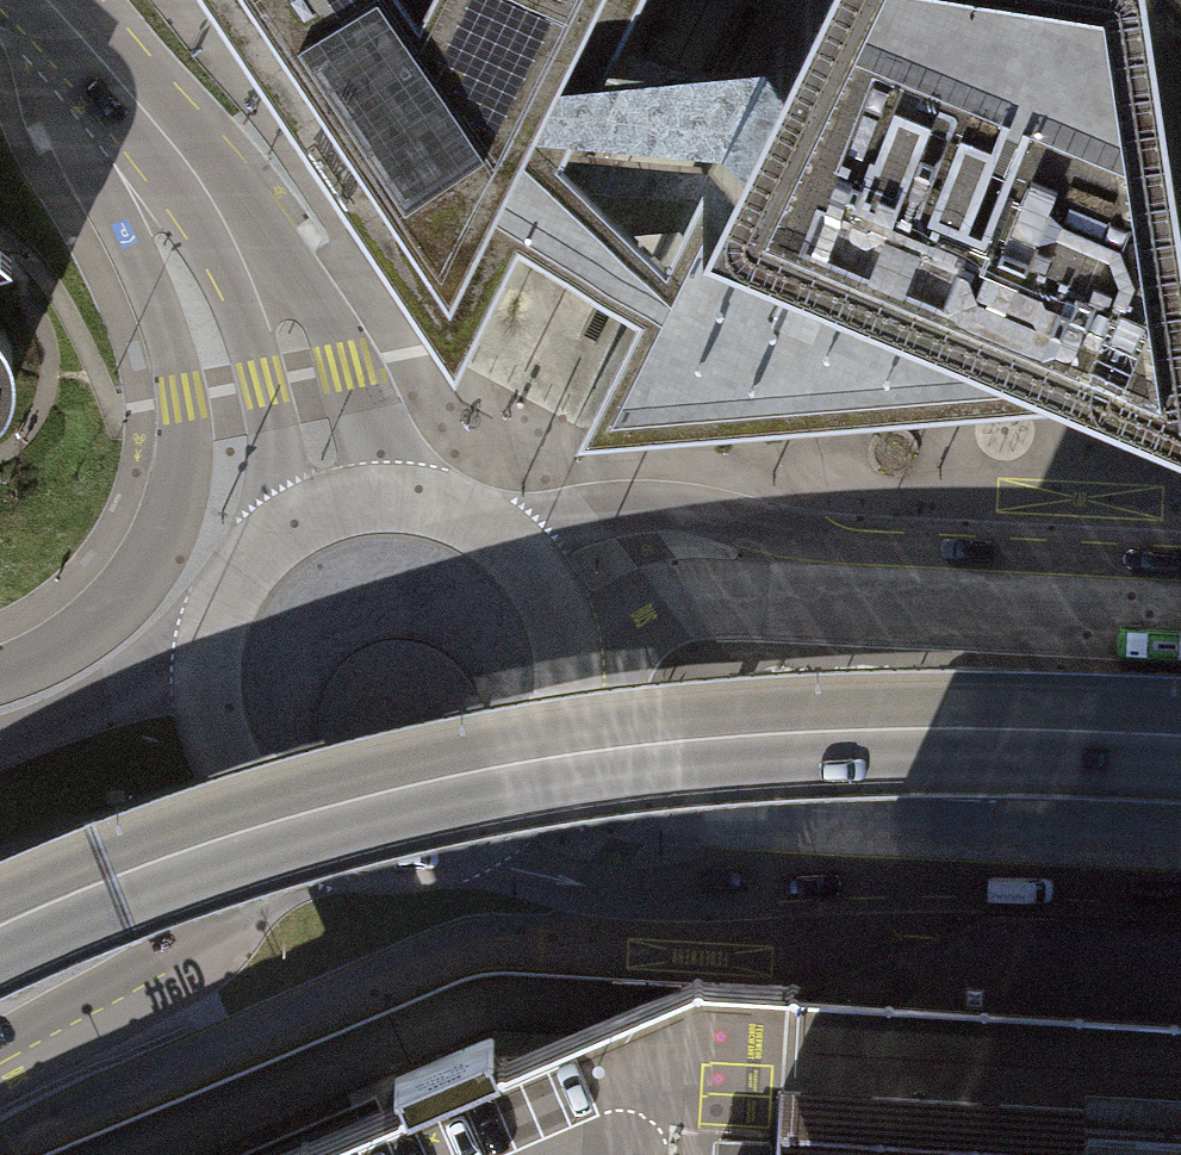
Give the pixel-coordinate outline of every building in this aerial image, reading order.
[(294,119),(338,185),(364,167),(475,94),(412,0),(215,0),(294,119)] [(454,360),(519,229),(562,141),(577,113),(620,26),(632,0),(412,0),(475,94),(364,167),(338,185),(454,360)] [(1161,0),(784,0),(765,40),(750,69),(722,127),(707,156),(702,167),(679,213),(665,241),(636,299),(575,424),(917,363),(1180,315),(1180,130),(1161,0)] [(577,113),(722,127),(750,69),(765,40),(560,59),(535,109),(577,113)] [(665,241),(562,141),(519,229),(636,299),(665,241)] [(562,141),(519,229),(679,213),(702,167),(707,156),(562,141)] [(16,256),(0,242),(0,263),(16,256)] [(3,408),(12,389),(14,369),(10,350),(0,334),(0,411),(3,408)] [(696,982),(646,1002),(291,1154),(781,1154),(785,1086),(1091,1102),(1180,1107),(1180,1011),(696,982)] [(1091,1102),(785,1086),(781,1154),(1180,1154),(1180,1107),(1091,1102)]
